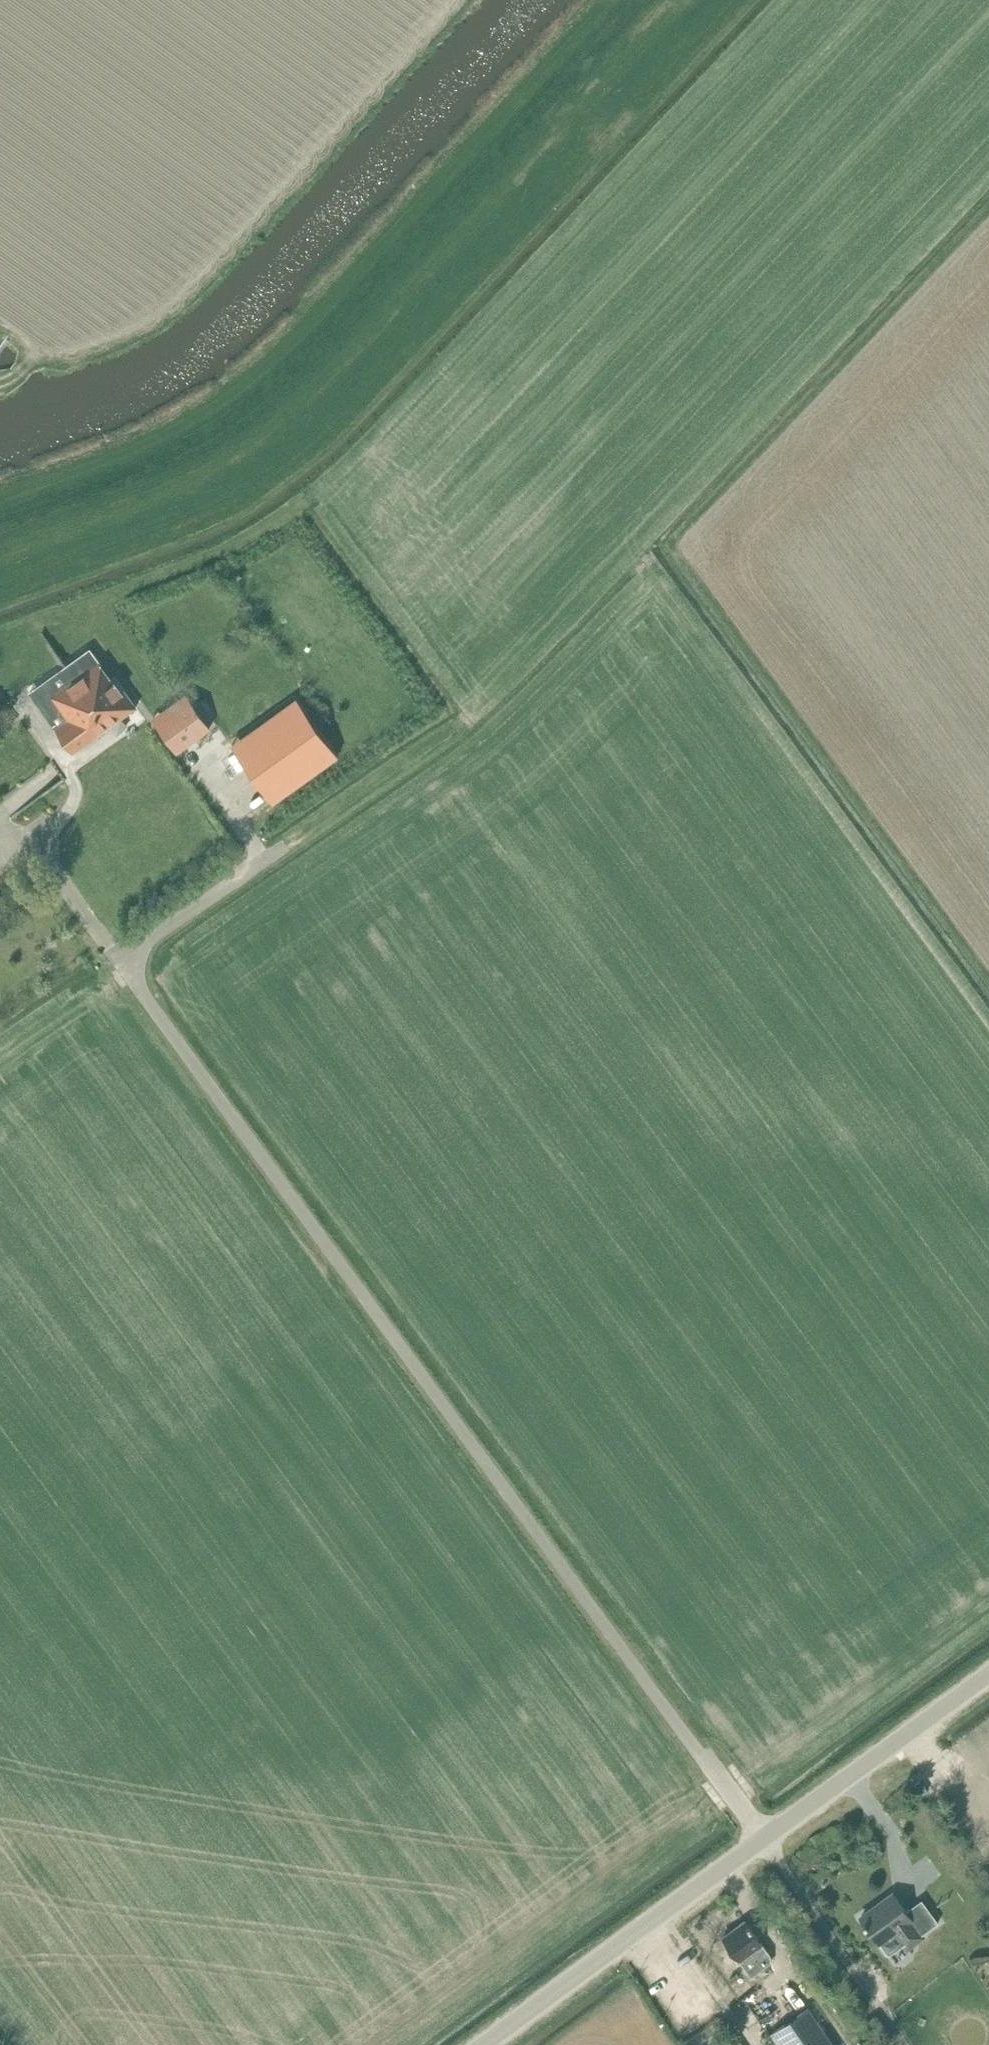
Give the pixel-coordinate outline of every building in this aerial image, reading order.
[(8,701),(64,781),(147,721),(115,676),(111,678),(87,645),(8,701)] [(192,702),(159,725),(178,751),(210,728),(192,702)] [(307,711),(242,757),(277,806),(342,760),(307,711)] [(892,1893),(859,1916),(879,1943),(894,1931),(906,1947),(922,1935),(910,1919),(911,1919),(892,1893)] [(771,1954),(768,1951),(746,1920),(723,1937),(752,1976),(771,1961),(771,1954)] [(799,1947),(788,1954),(796,1965),(806,1957),(799,1947)] [(746,2003),(735,2011),(743,2022),(754,2015),(746,2003)] [(809,2007),(772,2032),(781,2044),(835,2044),(809,2007)]
